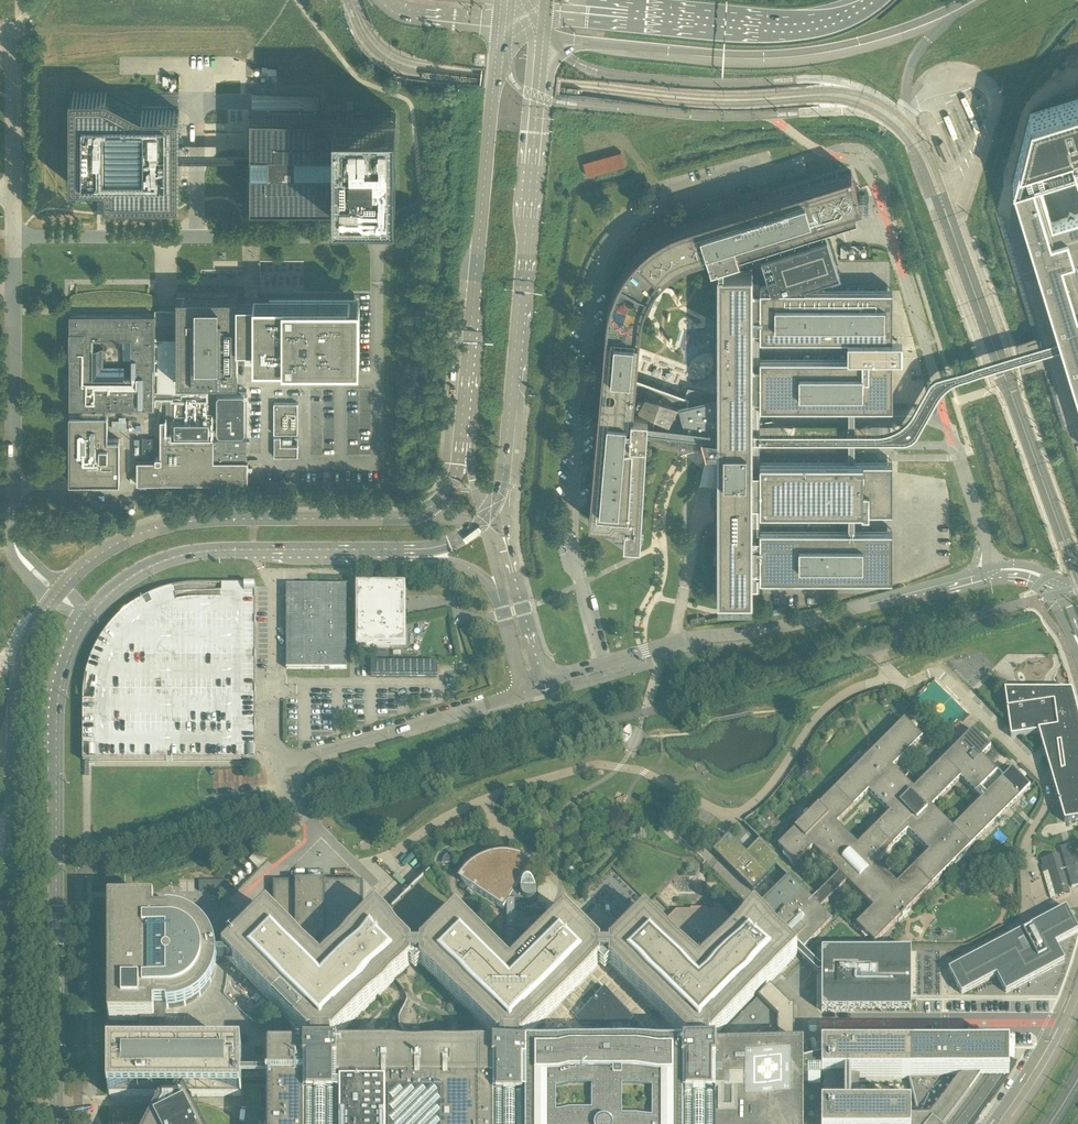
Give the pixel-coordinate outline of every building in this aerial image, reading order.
[(306,71),(306,58),(285,58),(286,71),(306,71)] [(105,92),(70,92),(70,96),(70,129),(70,180),(70,184),(70,202),(81,202),(87,202),(97,202),(106,202),(138,202),(142,202),(146,202),(172,202),(179,202),(179,199),(179,191),(179,133),(179,126),(179,124),(179,111),(179,110),(179,108),(179,107),(179,101),(179,94),(179,93),(168,93),(163,93),(141,93),(110,93),(108,93),(107,93),(105,92)] [(251,153),(179,153),(179,159),(251,159),(251,202),(395,202),(395,110),(358,110),(345,92),(250,92),(251,153)] [(1040,273),(1042,281),(1044,285),(1059,336),(1060,340),(1061,344),(1077,397),(1077,212),(1077,214),(1075,215),(1070,212),(1067,217),(1057,220),(1052,222),(1038,176),(1050,172),(1077,164),(1077,99),(1051,108),(1030,114),(1023,145),(1013,184),(1014,186),(1027,230),(1040,273)] [(978,116),(983,114),(979,103),(974,105),(978,116)] [(231,150),(231,140),(198,140),(198,149),(231,150)] [(583,161),(587,175),(625,165),(621,151),(583,161)] [(607,312),(607,317),(606,320),(597,420),(589,520),(596,520),(607,521),(614,522),(615,522),(614,527),(624,528),(624,530),(624,531),(624,532),(624,537),(624,538),(624,540),(625,540),(627,540),(637,541),(639,541),(640,541),(640,539),(640,538),(641,526),(641,523),(642,516),(642,514),(642,507),(642,505),(643,499),(643,496),(643,490),(643,488),(644,482),(644,479),(644,473),(644,471),(644,470),(645,464),(645,462),(645,456),(645,454),(646,449),(646,447),(646,445),(646,444),(646,442),(646,438),(647,425),(683,430),(681,435),(690,437),(690,438),(690,439),(690,440),(691,441),(692,442),(693,442),(694,442),(695,442),(696,442),(697,442),(698,441),(698,440),(699,440),(699,439),(703,440),(705,445),(706,449),(706,448),(708,448),(703,470),(699,484),(700,484),(700,483),(707,483),(713,484),(717,485),(717,489),(717,597),(723,597),(741,597),(751,597),(752,597),(752,594),(752,588),(759,588),(759,576),(760,576),(760,578),(763,578),(774,578),(776,578),(788,578),(791,578),(803,578),(805,578),(818,578),(819,578),(832,578),(834,578),(847,578),(849,578),(861,578),(863,578),(876,578),(878,578),(890,578),(892,578),(892,576),(892,564),(892,562),(892,545),(892,543),(892,531),(892,529),(890,529),(878,529),(876,529),(863,529),(861,529),(854,529),(854,510),(862,510),(862,512),(869,512),(868,510),(876,510),(878,510),(890,510),(892,510),(892,508),(892,496),(892,494),(892,493),(892,477),(892,476),(892,474),(892,472),(892,470),(892,462),(892,460),(890,460),(889,460),(887,460),(886,460),(884,460),(878,460),(876,460),(868,460),(863,460),(861,460),(854,460),(852,460),(851,460),(849,460),(760,461),(760,438),(760,434),(760,429),(760,414),(759,407),(848,407),(851,407),(854,407),(861,406),(863,407),(875,407),(878,407),(884,407),(890,407),(892,407),(892,405),(892,404),(892,393),(892,391),(892,388),(892,375),(892,373),(892,371),(892,366),(892,359),(892,357),(901,357),(901,338),(892,338),(892,336),(892,324),(892,322),(892,320),(892,306),(892,304),(892,302),(892,291),(892,290),(892,288),(878,288),(876,288),(863,288),(861,288),(849,288),(846,288),(834,288),(832,288),(819,288),(817,288),(805,288),(804,288),(804,285),(841,274),(826,227),(758,248),(768,279),(760,281),(760,289),(760,290),(759,290),(759,279),(752,279),(752,270),(723,270),(723,258),(740,253),(739,252),(817,228),(857,215),(854,206),(857,205),(861,203),(860,198),(859,194),(858,192),(856,187),(852,174),(851,171),(848,172),(845,172),(771,196),(734,207),(712,214),(711,215),(703,217),(683,223),(679,225),(675,226),(672,228),(668,230),(664,232),(660,234),(656,236),(653,239),(649,242),(646,244),(642,247),(639,250),(636,254),(633,257),(630,260),(627,264),(625,267),(622,271),(620,275),(618,279),(616,283),(614,287),(613,291),(611,295),(610,299),(609,304),(608,308),(607,312)] [(160,431),(160,455),(156,455),(156,457),(156,459),(137,459),(137,482),(139,482),(248,482),(248,459),(247,459),(247,441),(247,437),(247,422),(247,421),(250,421),(250,417),(247,417),(247,416),(247,414),(247,412),(249,412),(249,407),(247,407),(247,389),(213,389),(213,390),(203,390),(203,383),(203,380),(238,380),(238,364),(238,344),(254,344),(254,361),(270,361),(300,361),(353,361),(360,361),(360,297),(258,297),(254,297),(254,296),(253,295),(252,295),(251,295),(250,295),(249,295),(248,296),(248,297),(248,298),(245,298),(238,298),(238,294),(177,294),(177,316),(177,318),(177,322),(166,322),(166,321),(166,320),(165,320),(164,319),(163,319),(162,320),(161,320),(161,321),(161,322),(155,322),(155,318),(155,316),(155,314),(70,314),(70,331),(69,331),(69,356),(70,356),(70,376),(70,377),(70,378),(70,389),(70,390),(70,391),(70,392),(70,393),(70,407),(81,407),(81,413),(70,413),(70,482),(120,482),(120,439),(104,439),(104,407),(156,407),(156,406),(156,403),(155,403),(155,400),(166,400),(166,404),(166,418),(160,418),(160,431)] [(276,387),(275,400),(299,401),(300,388),(276,387)] [(309,432),(322,433),(323,392),(310,392),(309,432)] [(274,403),(274,434),(298,434),(298,403),(274,403)] [(113,420),(113,428),(126,428),(127,420),(113,420)] [(274,436),(274,456),(298,456),(298,445),(281,445),(281,437),(274,436)] [(155,438),(142,438),(142,454),(155,454),(155,438)] [(87,490),(82,490),(73,490),(73,503),(87,503),(87,490)] [(91,514),(104,514),(104,501),(91,501),(91,514)] [(88,761),(256,761),(256,742),(256,707),(256,670),(256,586),(199,586),(186,586),(173,589),(161,593),(149,597),(137,603),(127,611),(118,619),(108,629),(101,640),(94,652),(90,663),(86,676),(84,689),(83,761),(88,761)] [(287,586),(287,594),(287,669),(346,669),(346,660),(347,586),(343,586),(287,586)] [(358,629),(358,631),(358,635),(358,643),(369,643),(372,643),(373,643),(375,643),(392,643),(404,643),(403,623),(403,618),(402,603),(404,603),(404,598),(404,595),(404,592),(403,591),(403,590),(402,589),(401,588),(400,588),(399,588),(398,588),(388,589),(386,589),(375,586),(372,586),(364,586),(361,586),(358,586),(358,588),(358,593),(358,595),(359,596),(359,597),(359,611),(358,611),(358,623),(358,629)] [(371,677),(438,677),(438,663),(421,663),(418,663),(371,663),(371,664),(371,674),(371,677)] [(1042,744),(1064,822),(1077,820),(1077,716),(1076,710),(1071,687),(1004,691),(1007,710),(1011,737),(1017,736),(1038,733),(1042,744)] [(887,697),(882,698),(881,701),(880,703),(884,707),(889,705),(890,701),(887,697)] [(980,1118),(987,1109),(991,1103),(996,1096),(1000,1090),(1004,1083),(1008,1078),(1017,1064),(1016,1064),(1015,1063),(1014,1063),(1009,1059),(1009,1055),(1009,1052),(1009,1050),(1004,1050),(958,1050),(956,1050),(947,1050),(938,1050),(937,1050),(911,1050),(822,1050),(822,1065),(818,1065),(818,1064),(814,1065),(804,1068),(803,1051),(802,1050),(768,1050),(768,1046),(778,1046),(793,1046),(794,1046),(794,1044),(794,1034),(794,1007),(793,1007),(793,1008),(790,1007),(778,996),(770,988),(758,999),(751,1006),(749,1003),(780,972),(784,968),(796,956),(798,954),(803,950),(822,930),(832,920),(820,908),(847,881),(873,908),(856,925),(858,927),(865,933),(869,937),(874,943),(898,920),(899,921),(911,910),(909,908),(954,864),(955,865),(967,854),(965,852),(990,828),(992,825),(997,820),(999,819),(1001,817),(1004,813),(1017,801),(1030,788),(1024,781),(1020,777),(1019,776),(1012,769),(1011,770),(1008,773),(1004,777),(1004,778),(1001,775),(999,773),(998,772),(983,757),(991,748),(986,744),(984,742),(982,739),(979,737),(973,730),(958,745),(956,747),(952,750),(944,759),(914,789),(911,786),(897,772),(893,768),(896,765),(923,738),(922,737),(916,731),(914,729),(911,726),(905,720),(876,749),(869,756),(867,754),(855,766),(857,767),(820,804),(812,812),(811,810),(799,822),(801,823),(791,834),(778,846),(779,848),(780,848),(784,852),(787,856),(788,856),(794,863),(796,864),(809,851),(810,851),(813,848),(839,874),(817,897),(816,898),(783,863),(760,839),(759,839),(745,853),(729,836),(713,851),(752,890),(753,891),(757,887),(768,875),(776,866),(788,878),(779,886),(759,906),(767,914),(762,918),(755,910),(754,910),(753,910),(704,861),(698,855),(696,857),(683,871),(644,909),(645,910),(644,910),(609,945),(609,948),(604,948),(601,948),(601,945),(566,910),(564,910),(563,911),(532,942),(520,954),(519,955),(514,960),(515,917),(516,911),(516,902),(523,903),(525,903),(526,904),(527,904),(528,904),(530,904),(531,903),(532,903),(533,902),(534,901),(535,900),(536,899),(536,898),(536,896),(536,894),(536,893),(536,891),(535,890),(535,889),(534,888),(533,887),(532,885),(531,884),(530,883),(529,883),(528,883),(527,883),(526,883),(525,884),(524,884),(524,885),(523,885),(523,887),(522,888),(522,890),(521,892),(518,892),(516,892),(515,892),(528,871),(530,868),(531,865),(528,863),(525,862),(522,860),(519,859),(516,858),(513,858),(510,857),(507,857),(506,857),(504,857),(502,857),(500,857),(498,857),(496,857),(494,858),(492,858),(490,859),(488,859),(486,860),(484,861),(482,861),(480,862),(478,863),(476,864),(475,865),(473,867),(471,868),(470,869),(468,871),(467,872),(465,874),(464,875),(463,877),(461,878),(460,880),(463,882),(466,884),(466,885),(473,889),(475,891),(504,909),(507,904),(507,960),(506,960),(465,918),(464,918),(456,910),(455,910),(457,908),(456,908),(455,906),(453,904),(450,902),(436,888),(424,876),(425,875),(430,870),(430,869),(429,870),(427,872),(386,913),(392,919),(392,920),(389,922),(377,910),(375,910),(358,927),(352,920),(363,909),(363,881),(273,882),(273,909),(277,913),(274,916),(267,910),(266,910),(233,943),(223,953),(223,955),(226,958),(232,964),(309,1040),(312,1040),(312,1050),(270,1050),(269,1051),(269,1078),(268,1084),(268,1104),(268,1109),(268,1123),(976,1123),(980,1118)] [(628,741),(629,740),(630,739),(630,737),(631,736),(631,734),(631,733),(631,731),(631,730),(630,729),(630,728),(629,728),(627,729),(626,730),(625,731),(624,732),(623,733),(623,734),(622,735),(622,737),(622,738),(622,740),(622,741),(622,742),(623,744),(624,743),(626,743),(627,742),(628,741)] [(680,810),(675,820),(683,824),(688,815),(680,810)] [(757,821),(764,828),(768,825),(761,818),(757,821)] [(1072,887),(1077,886),(1077,859),(1074,844),(1060,848),(1072,887)] [(268,861),(267,861),(259,852),(250,861),(259,870),(268,861)] [(1041,859),(1043,866),(1041,866),(1050,898),(1070,893),(1058,854),(1046,858),(1041,859)] [(230,881),(229,881),(221,881),(214,881),(210,881),(199,881),(199,891),(229,891),(230,891),(230,881)] [(220,963),(232,964),(226,958),(222,958),(220,958),(217,958),(217,956),(216,954),(216,952),(216,950),(215,948),(215,946),(214,944),(213,942),(212,941),(212,939),(211,937),(210,935),(209,934),(208,932),(206,931),(205,929),(204,928),(202,926),(201,925),(199,923),(198,922),(196,921),(194,920),(193,919),(191,918),(189,917),(187,916),(185,915),(183,914),(181,914),(179,913),(177,913),(175,913),(173,912),(171,912),(169,912),(167,912),(167,914),(165,914),(165,913),(164,912),(164,911),(163,911),(162,910),(161,910),(160,910),(159,911),(158,911),(158,912),(157,912),(157,913),(157,914),(155,914),(155,903),(155,902),(154,901),(124,901),(110,901),(108,902),(109,1019),(110,1020),(136,1020),(136,1049),(110,1049),(109,1051),(108,1095),(109,1096),(114,1096),(118,1096),(143,1096),(148,1096),(180,1096),(179,1099),(176,1104),(176,1105),(176,1106),(181,1106),(181,1105),(184,1099),(185,1096),(241,1096),(242,1095),(242,1084),(268,1084),(269,1078),(242,1078),(242,1051),(241,1050),(165,1050),(166,1007),(168,1007),(168,1010),(168,1009),(168,1010),(169,1010),(172,1010),(175,1009),(177,1009),(180,1008),(183,1007),(186,1006),(189,1005),(191,1004),(194,1002),(196,1001),(199,999),(201,997),(203,995),(205,993),(207,991),(208,988),(210,986),(211,983),(213,980),(214,978),(215,975),(216,972),(216,969),(217,966),(217,963),(220,963)] [(1077,932),(1077,930),(1066,908),(949,970),(961,994),(996,975),(1006,993),(1065,962),(1055,944),(1077,932)] [(822,951),(822,966),(822,1011),(911,1011),(911,1000),(911,999),(911,998),(911,951),(876,951),(822,951)] [(192,1109),(190,1106),(190,1105),(187,1099),(184,1099),(181,1105),(181,1106),(176,1106),(176,1105),(176,1104),(163,1104),(163,1106),(160,1106),(159,1109),(151,1123),(199,1123),(192,1109)]
